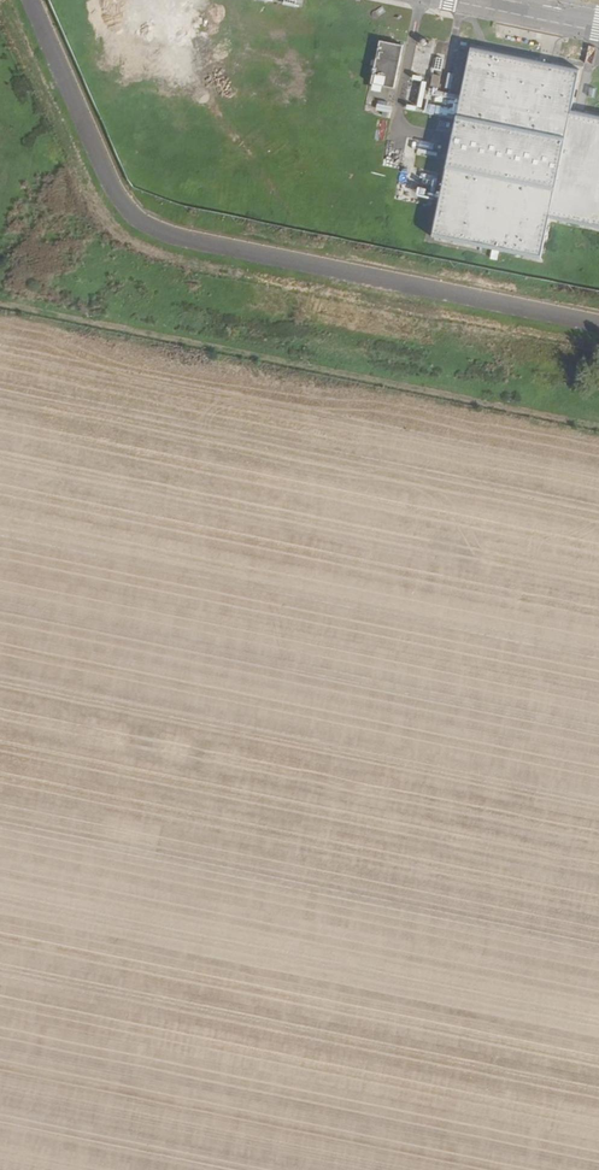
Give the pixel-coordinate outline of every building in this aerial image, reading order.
[(403,47),(381,43),(371,85),(395,90),(403,47)] [(471,48),(431,238),(540,261),(549,221),(598,230),(598,117),(571,112),(579,71),(471,48)] [(465,54),(457,53),(455,67),(463,69),(465,54)] [(444,56),(438,55),(434,71),(442,73),(444,56)] [(461,74),(453,73),(450,92),(457,93),(461,74)] [(440,77),(433,76),(430,87),(438,89),(440,77)] [(451,100),(434,98),(432,106),(438,107),(436,114),(448,116),(451,100)] [(376,101),(375,111),(389,113),(391,103),(376,101)]
